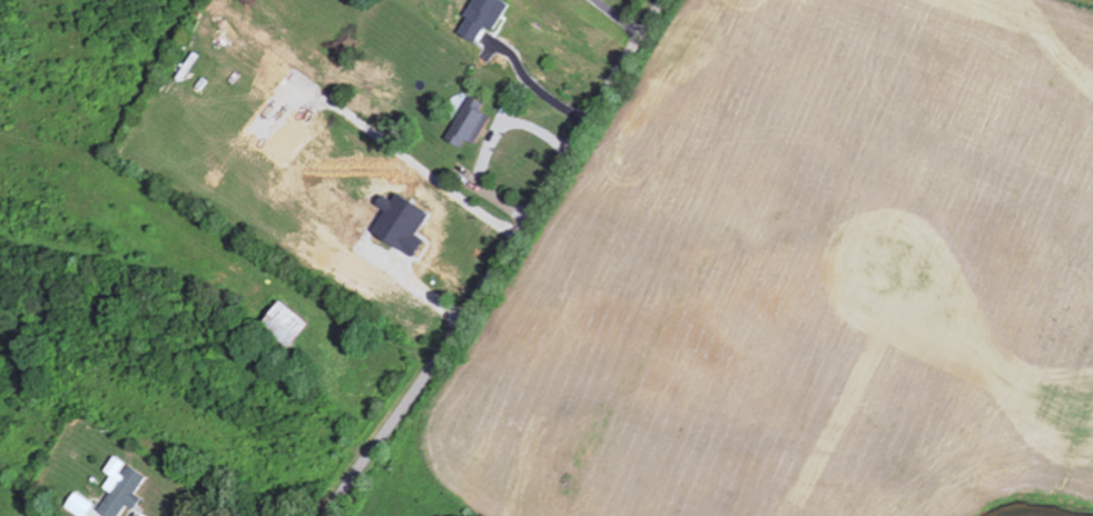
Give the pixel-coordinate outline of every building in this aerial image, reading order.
[(503,0),(476,0),(462,33),(478,40),(485,23),(497,28),(508,2),(503,0)] [(487,116),(479,112),(483,104),(466,96),(445,142),(459,148),(463,141),(473,146),(487,116)] [(126,464),(113,455),(103,470),(110,475),(102,487),(109,492),(96,511),(104,515),(118,515),(125,504),(133,509),(140,497),(134,493),(145,476),(126,464)] [(79,515),(84,515),(92,504),(74,491),(64,506),(79,515)]
